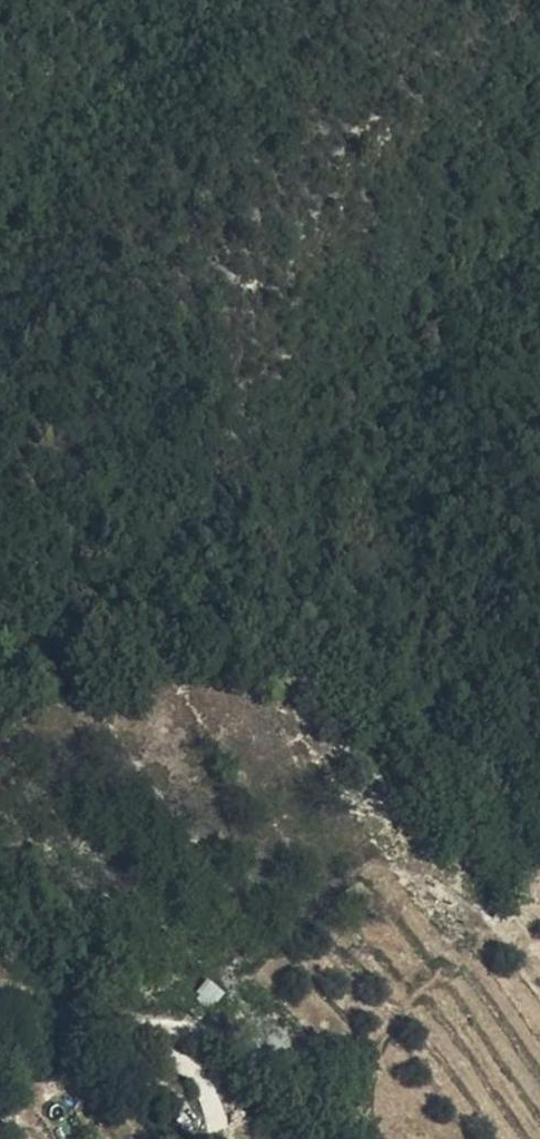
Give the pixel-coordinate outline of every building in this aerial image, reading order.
[(212,1009),(224,989),(205,977),(192,997),(212,1009)]
